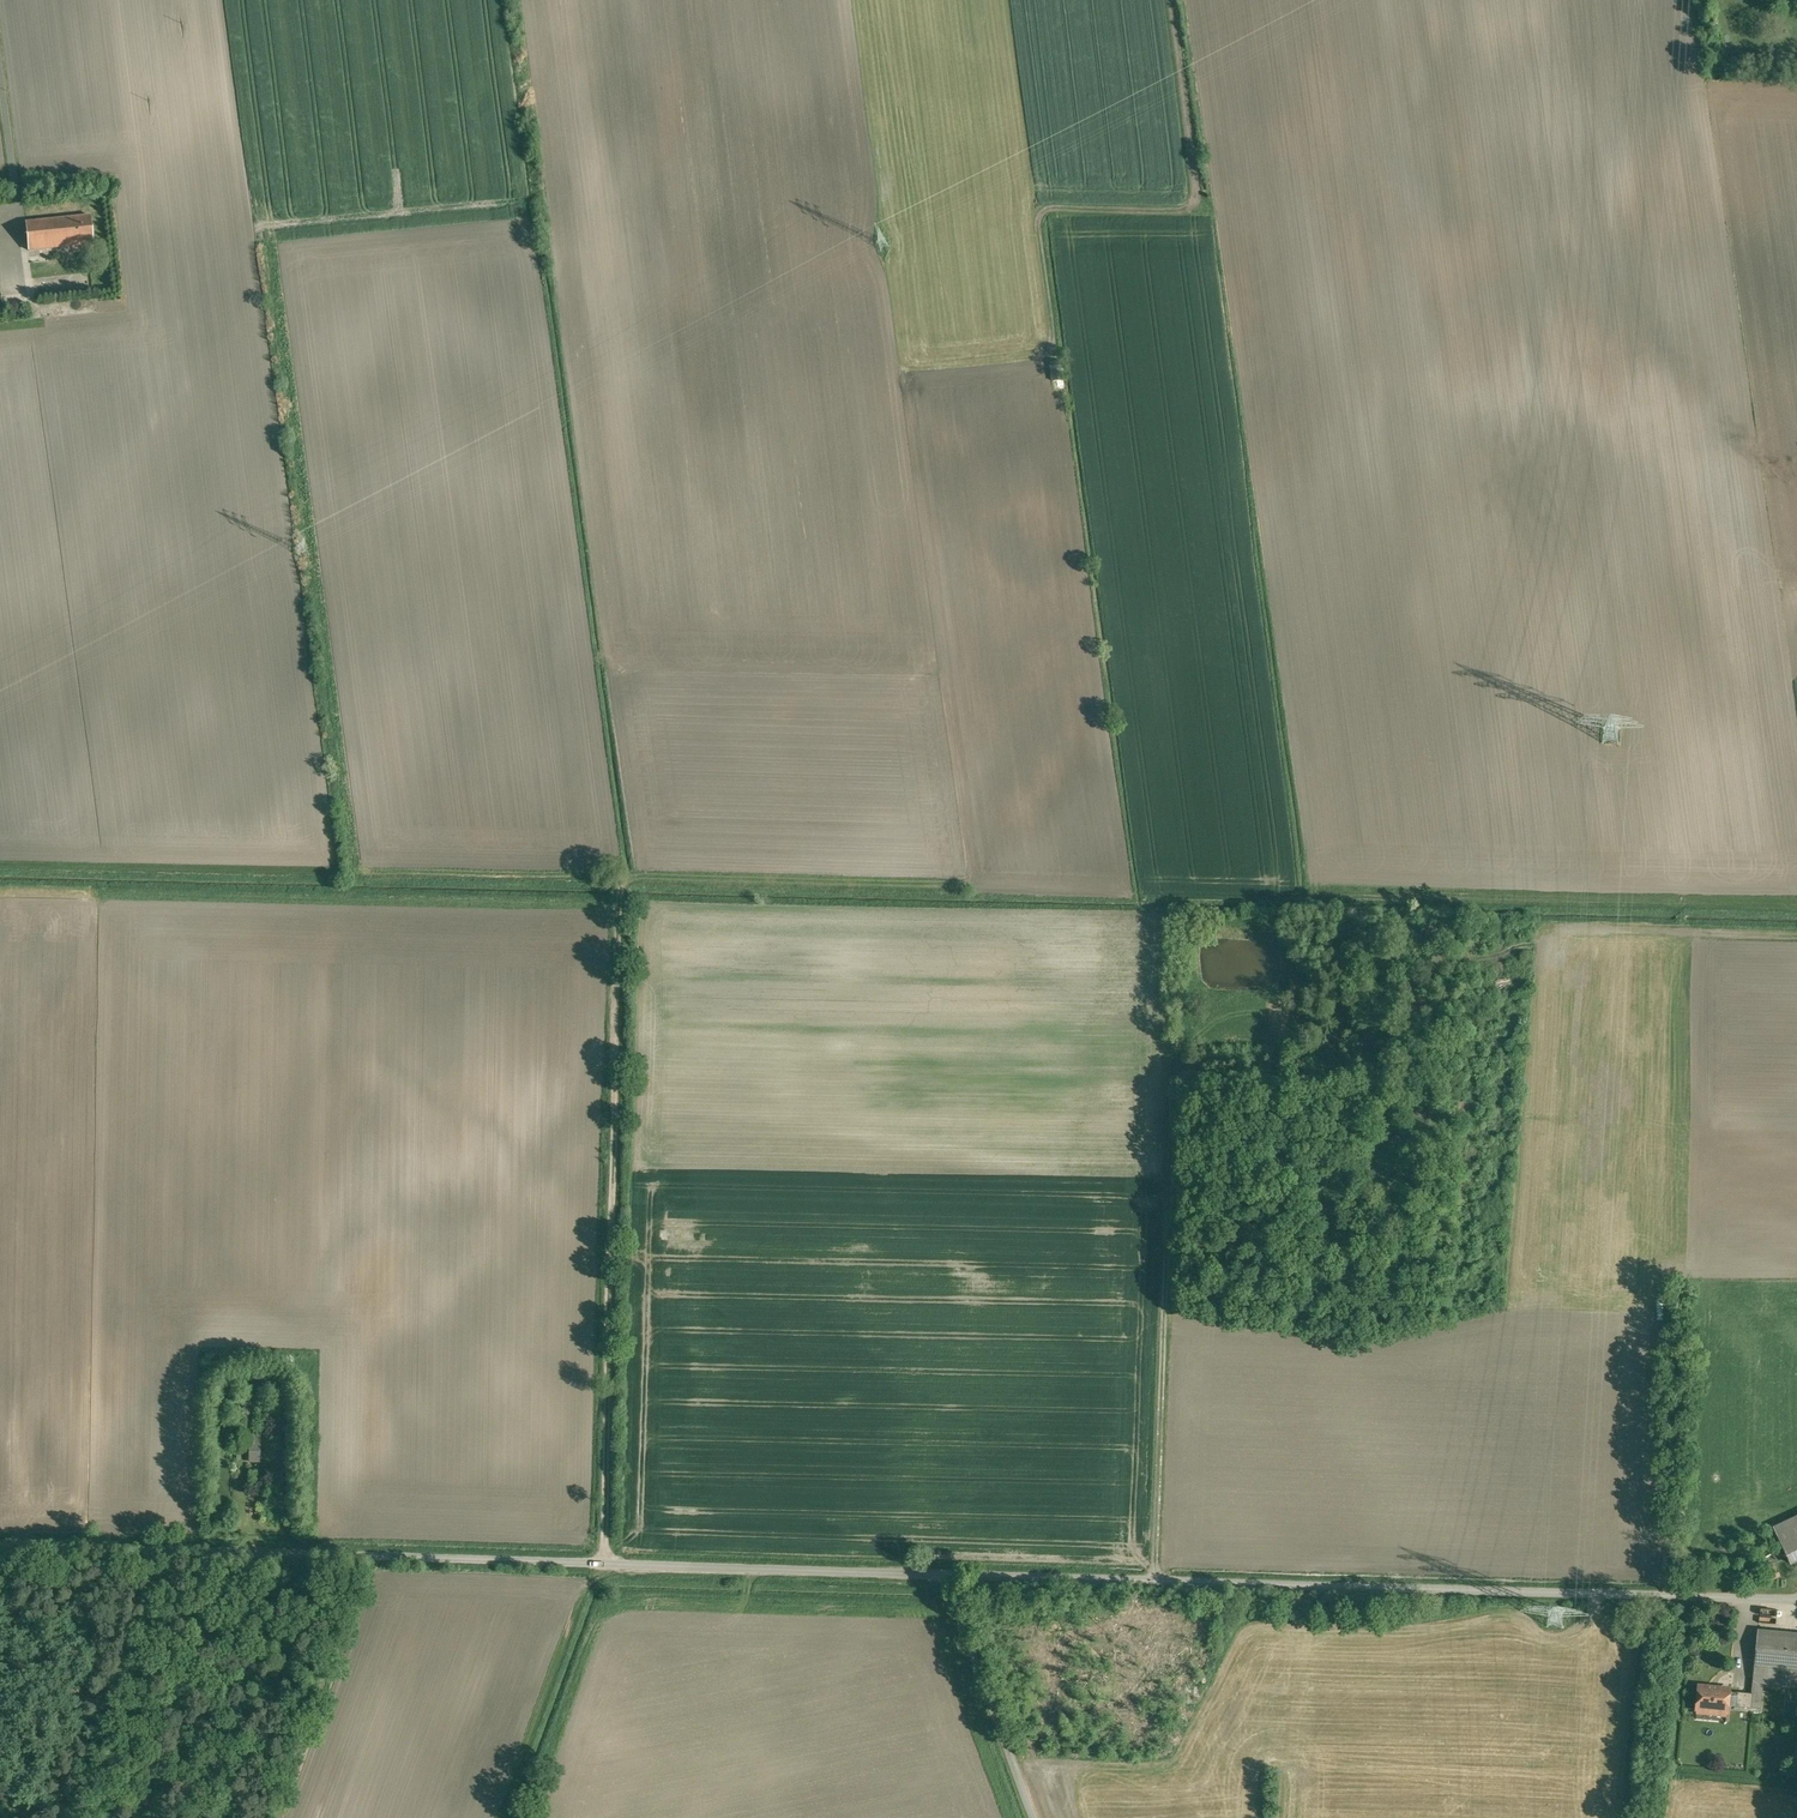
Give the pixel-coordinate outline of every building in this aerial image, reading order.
[(90,205),(23,212),(27,242),(93,235),(90,205)] [(1050,379),(1061,378),(1060,362),(1048,363),(1050,379)] [(247,1417),(252,1400),(244,1398),(238,1415),(247,1417)] [(262,1435),(251,1435),(250,1462),(261,1463),(262,1435)] [(1775,1529),(1792,1565),(1796,1563),(1796,1518),(1775,1529)] [(1759,1632),(1754,1676),(1796,1680),(1796,1635),(1759,1632)] [(1730,1690),(1700,1687),(1697,1713),(1708,1714),(1709,1712),(1728,1713),(1729,1706),(1751,1709),(1752,1695),(1729,1692),(1730,1690)]
